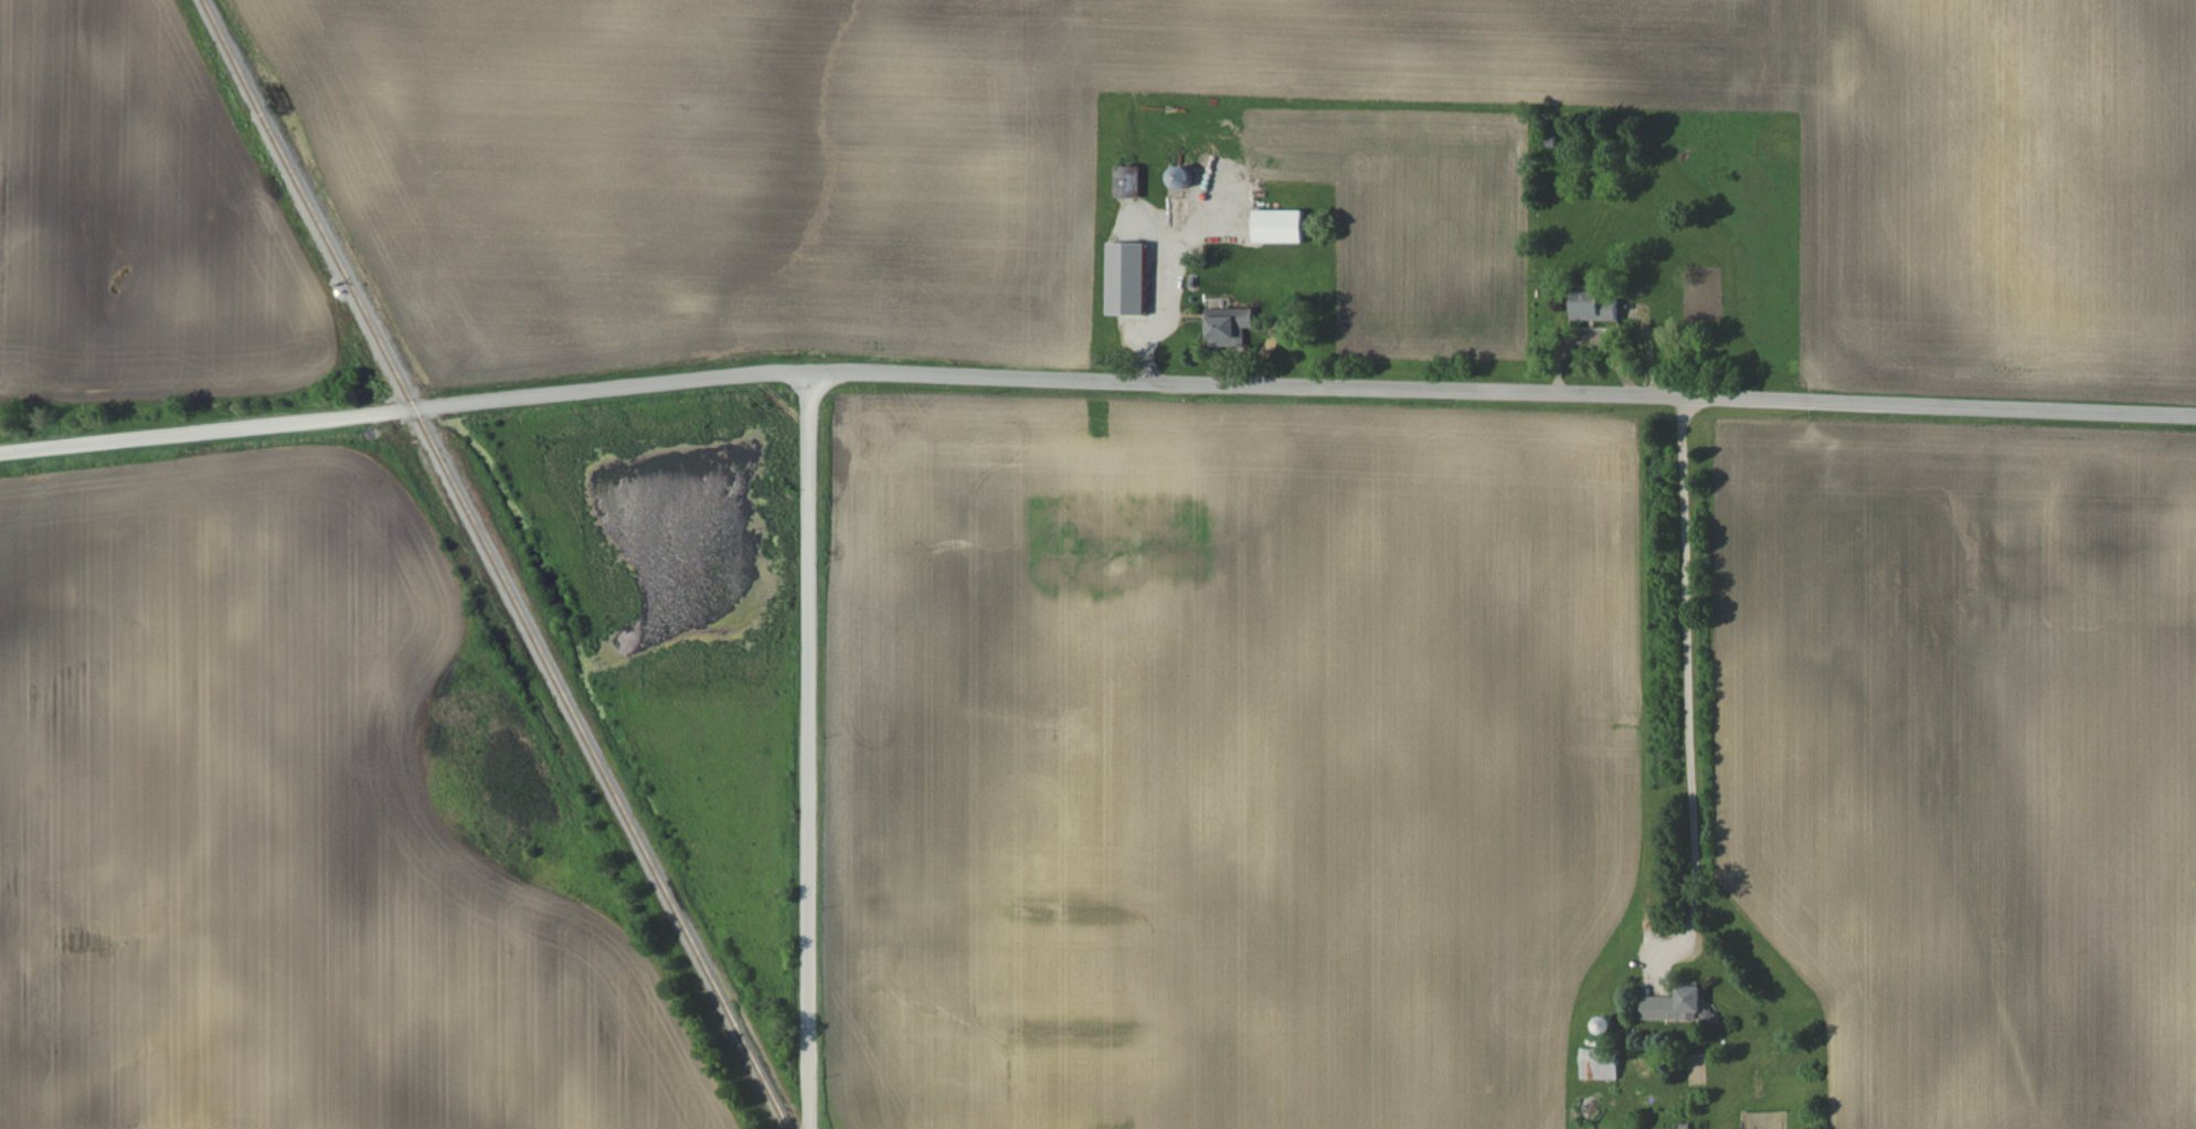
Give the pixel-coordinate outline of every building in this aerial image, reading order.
[(1304,212),(1252,213),(1253,245),(1305,244),(1304,212)] [(1144,318),(1146,246),(1108,245),(1107,317),(1144,318)] [(1597,303),(1597,294),(1572,294),(1571,321),(1616,322),(1617,304),(1597,303)] [(1208,350),(1248,348),(1246,317),(1207,319),(1208,350)] [(1677,997),(1642,998),(1642,1020),(1701,1019),(1700,987),(1676,987),(1677,997)] [(1618,1081),(1619,1063),(1594,1062),(1593,1080),(1618,1081)]
